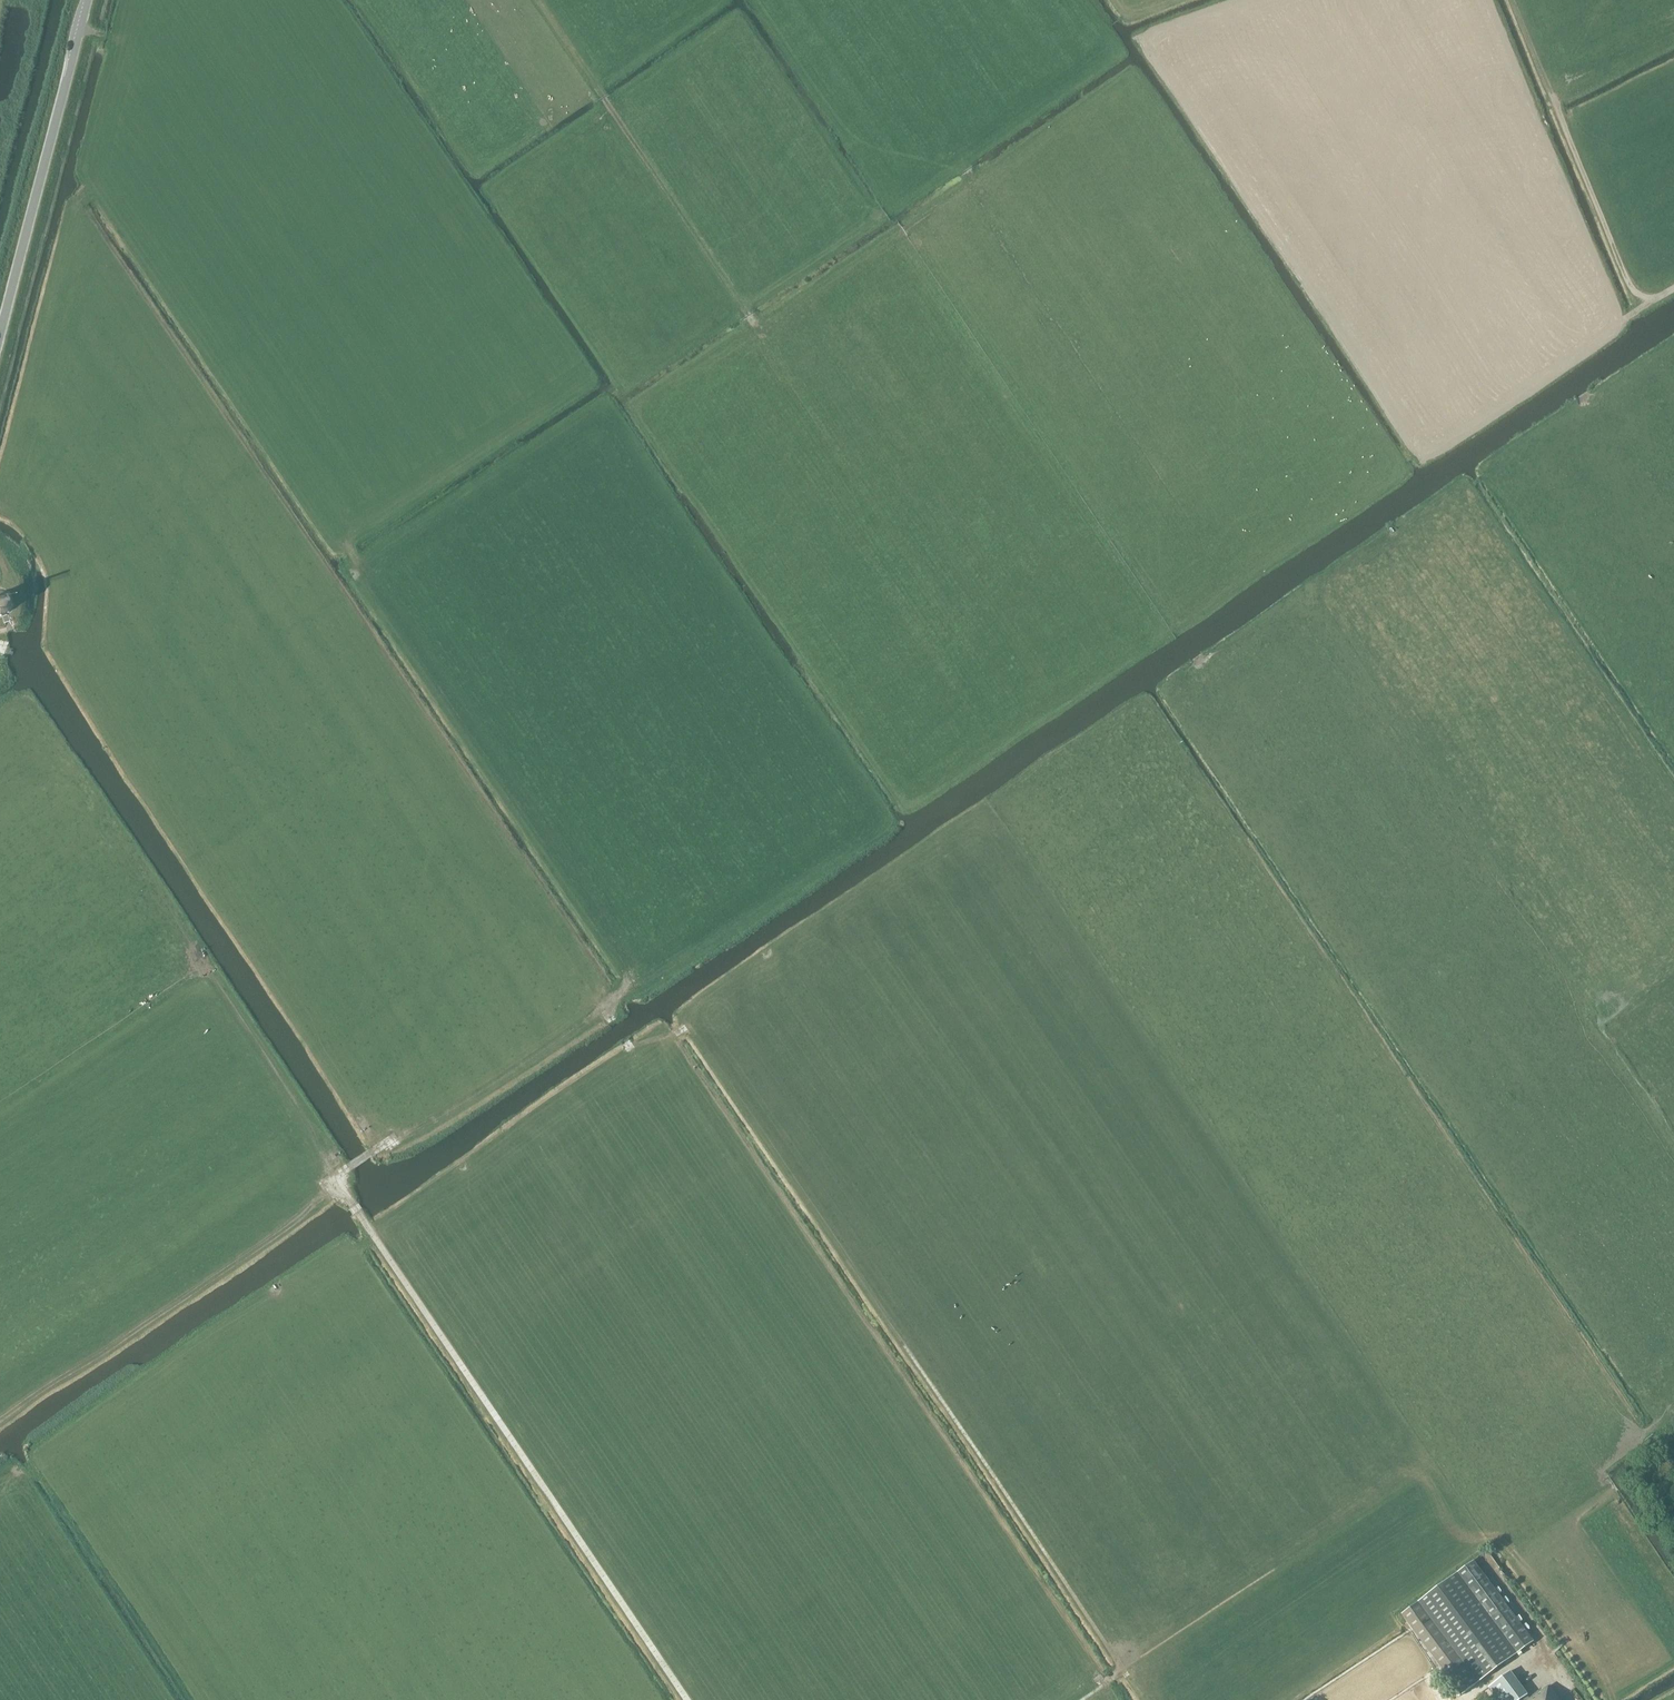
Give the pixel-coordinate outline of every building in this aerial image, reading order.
[(1,615),(9,612),(13,605),(10,597),(2,593),(0,594),(0,615),(1,615)] [(379,1140),(372,1145),(376,1151),(383,1146),(379,1140)] [(1402,1614),(1452,1682),(1462,1695),(1533,1642),(1473,1561),(1402,1614)] [(1498,1699),(1560,1699),(1550,1686),(1544,1691),(1543,1689),(1530,1699),(1528,1695),(1510,1671),(1488,1688),(1498,1699)]
